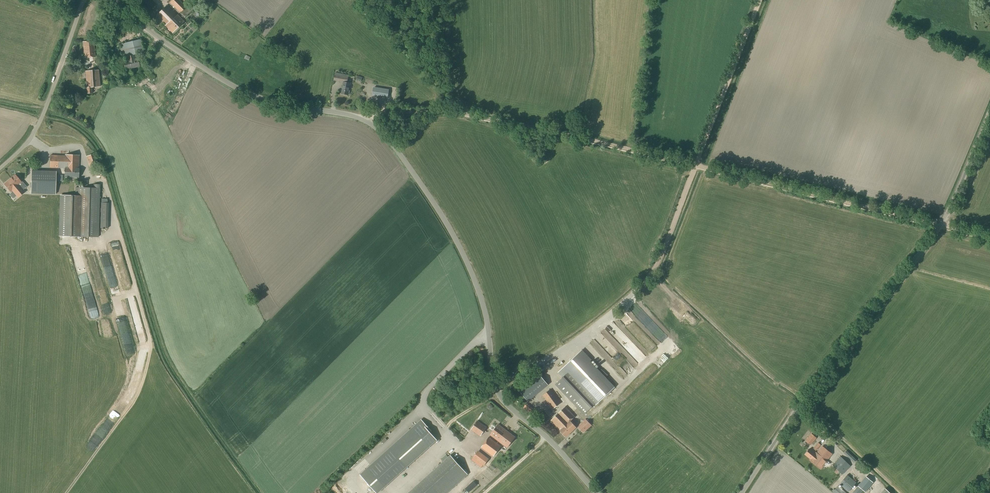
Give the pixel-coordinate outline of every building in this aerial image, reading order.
[(186,7),(179,0),(172,0),(169,2),(180,13),(186,7)] [(176,14),(167,5),(156,16),(165,25),(165,26),(172,33),(184,21),(177,14),(176,14)] [(84,58),(95,57),(94,40),(82,42),(84,58)] [(123,57),(124,62),(123,62),(125,70),(140,67),(138,59),(138,58),(137,58),(137,54),(143,53),(141,40),(119,45),(122,58),(123,57)] [(150,82),(155,77),(148,69),(142,74),(150,82)] [(87,94),(93,93),(92,87),(100,86),(98,70),(85,71),(86,81),(85,81),(86,87),(87,94)] [(348,95),(348,94),(349,94),(350,91),(349,90),(350,83),(347,82),(348,75),(335,73),(334,80),(343,82),(341,94),(348,95)] [(388,97),(389,89),(373,87),(372,95),(388,97)] [(90,167),(98,164),(95,153),(86,156),(90,167)] [(65,155),(50,155),(49,168),(64,168),(64,177),(79,177),(79,168),(79,155),(65,155)] [(34,194),(53,194),(56,194),(56,171),(31,170),(31,194),(34,194)] [(10,191),(11,189),(18,197),(24,192),(18,184),(21,181),(15,174),(4,184),(10,191)] [(98,223),(99,188),(75,187),(75,195),(60,195),(58,236),(98,237),(98,223)] [(95,271),(99,290),(105,289),(101,269),(95,271)] [(596,405),(615,387),(590,361),(592,360),(582,350),(558,372),(563,377),(555,384),(584,414),(595,404),(596,405)] [(539,374),(519,390),(528,401),(545,388),(544,386),(547,383),(539,374)] [(552,409),(561,403),(551,389),(542,395),(552,409)] [(121,400),(119,406),(124,409),(127,403),(121,400)] [(566,437),(576,427),(570,421),(575,416),(565,406),(550,421),(560,430),(560,431),(566,437)] [(437,440),(430,432),(432,431),(421,419),(360,475),(376,492),(378,492),(437,440)] [(583,433),(591,425),(585,419),(577,426),(583,433)] [(480,436),(486,427),(477,421),(471,429),(480,436)] [(507,447),(515,437),(498,424),(490,434),(507,447)] [(493,457),(501,446),(488,437),(481,447),(493,457)] [(815,454),(810,449),(805,455),(810,460),(820,469),(826,461),(832,454),(822,446),(817,453),(816,453),(815,454)] [(474,456),(485,465),(491,458),(479,449),(474,456)] [(854,463),(857,460),(846,450),(844,453),(854,463)] [(468,474),(450,455),(408,492),(447,492),(468,474)] [(842,475),(851,466),(841,456),(832,465),(842,475)] [(848,492),(856,483),(847,475),(839,484),(848,492)] [(852,492),(864,492),(866,490),(859,484),(852,492)]
